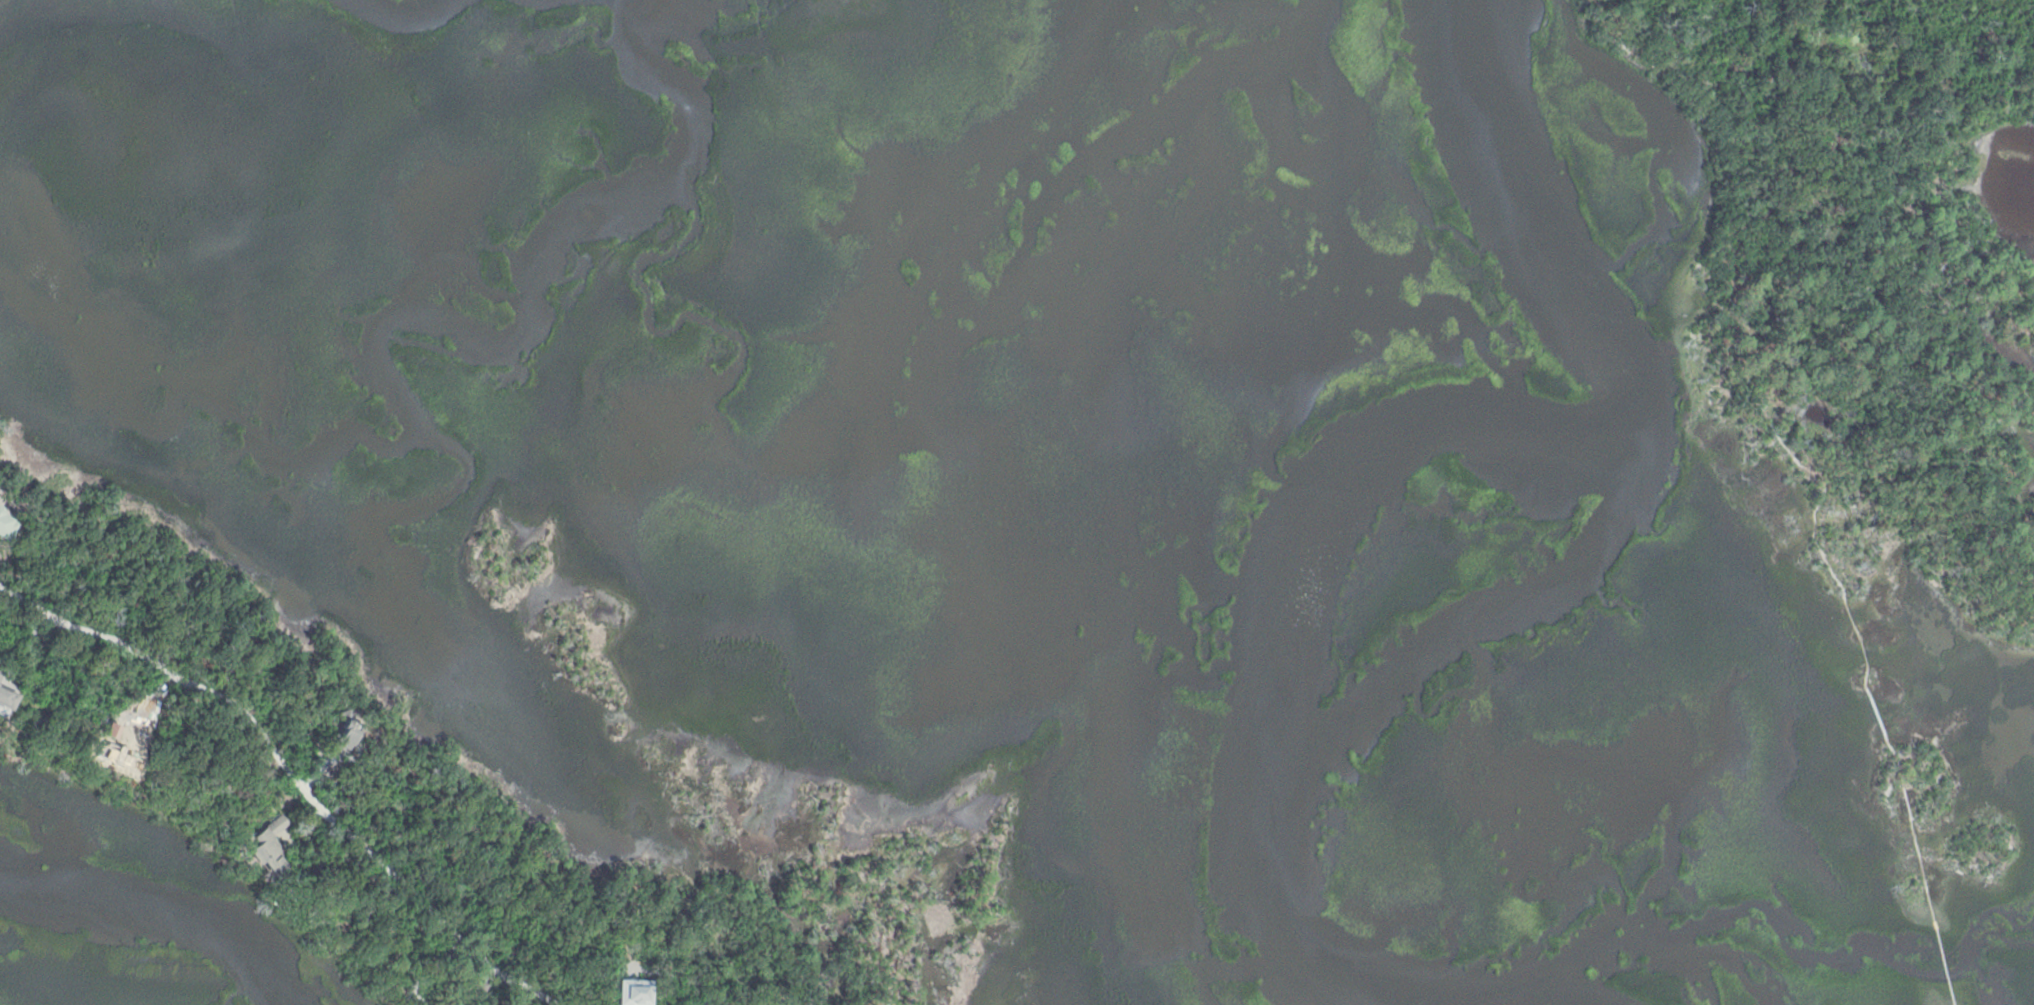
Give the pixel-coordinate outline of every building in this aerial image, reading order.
[(3,549),(0,548),(0,515),(14,522),(3,549)] [(1,711),(0,711),(0,691),(8,695),(1,711)] [(342,710),(361,717),(346,756),(327,749),(342,710)] [(279,810),(288,825),(268,837),(276,850),(268,856),(275,868),(265,874),(258,862),(250,867),(238,848),(248,842),(242,832),(279,810)] [(474,978),(486,985),(483,992),(470,985),(474,978)] [(645,979),(645,1004),(612,1004),(612,978),(645,979)]
